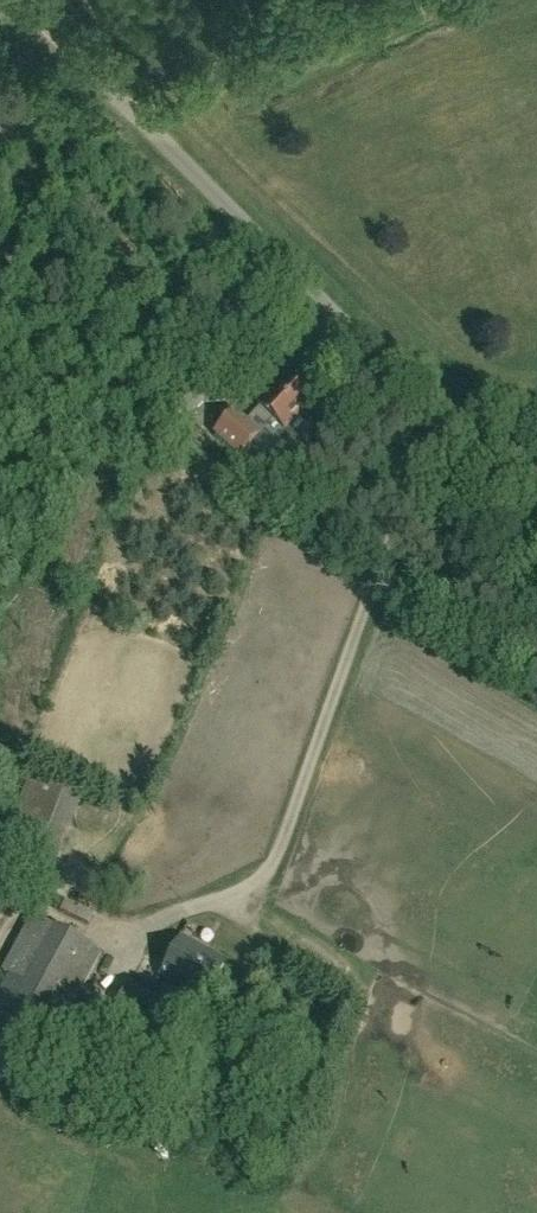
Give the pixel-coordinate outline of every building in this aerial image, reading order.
[(219,352),(226,344),(221,339),(213,347),(219,352)] [(194,370),(168,398),(186,415),(190,418),(217,389),(194,370)] [(310,424),(296,412),(309,399),(287,378),(246,422),(235,412),(215,433),(239,456),(259,435),(258,434),(264,428),(287,449),(310,424)] [(48,885),(82,795),(28,775),(0,850),(0,867),(48,885)] [(0,992),(0,1016),(36,1035),(52,1044),(100,954),(39,920),(31,916),(1,971),(9,975),(0,992)] [(206,999),(226,963),(180,938),(161,975),(206,999)] [(138,1054),(140,1050),(166,1003),(127,982),(100,1033),(138,1054)]
